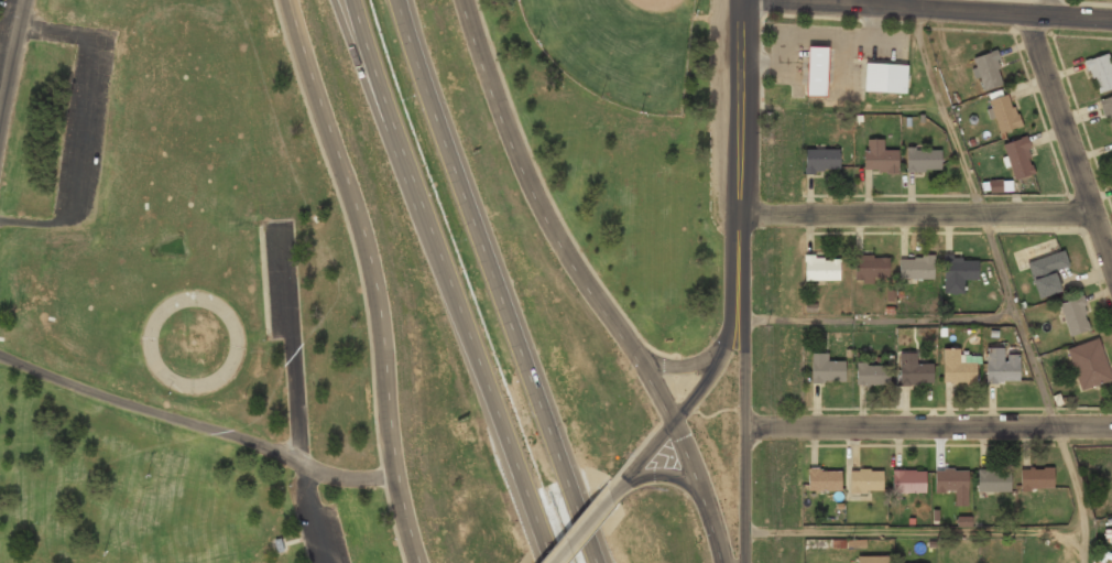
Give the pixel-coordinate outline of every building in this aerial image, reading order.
[(827,97),(827,48),(806,48),(806,97),(827,97)] [(980,91),(1005,83),(994,51),(969,59),(980,91)] [(1103,54),(1084,65),(1101,95),(1111,88),(1111,70),(1103,54)] [(906,65),(864,64),(863,94),(906,95),(906,65)] [(1020,128),(1011,94),(988,99),(995,133),(1020,128)] [(1111,133),(1111,97),(1099,101),(1109,134),(1111,133)] [(1012,180),(1034,175),(1026,138),(1003,143),(1012,180)] [(863,172),(897,172),(897,151),(884,151),(884,141),(863,141),(863,172)] [(906,172),(940,172),(940,149),(906,149),(906,172)] [(839,150),(803,150),(803,173),(839,173),(839,150)] [(1037,300),(1060,293),(1054,272),(1068,268),(1064,252),(1026,263),(1037,300)] [(888,257),(852,257),(852,282),(888,282),(888,257)] [(804,282),(839,282),(839,259),(804,259),(804,282)] [(934,259),(900,259),(900,280),(934,280),(934,259)] [(963,282),(978,282),(978,259),(942,259),(942,294),(963,294),(963,282)] [(1089,333),(1083,299),(1059,303),(1066,337),(1089,333)] [(1080,391),(1111,380),(1098,339),(1066,350),(1080,391)] [(959,349),(942,349),(942,383),(975,383),(975,357),(959,357),(959,349)] [(1004,349),(985,349),(985,383),(1018,383),(1018,355),(1004,355),(1004,349)] [(828,355),(810,355),(810,383),(844,383),(844,362),(828,362),(828,355)] [(898,386),(933,386),(933,365),(916,365),(916,355),(898,355),(898,386)] [(855,386),(888,387),(890,366),(855,365),(855,386)] [(840,490),(840,469),(808,469),(808,490),(840,490)] [(883,469),(849,469),(849,494),(883,494),(883,469)] [(967,506),(967,469),(935,469),(935,492),(955,492),(955,506),(967,506)] [(1054,469),(1020,469),(1020,490),(1054,490),(1054,469)] [(925,470),(892,470),(892,492),(925,492),(925,470)] [(977,492),(1011,492),(1011,470),(977,470),(977,492)]
